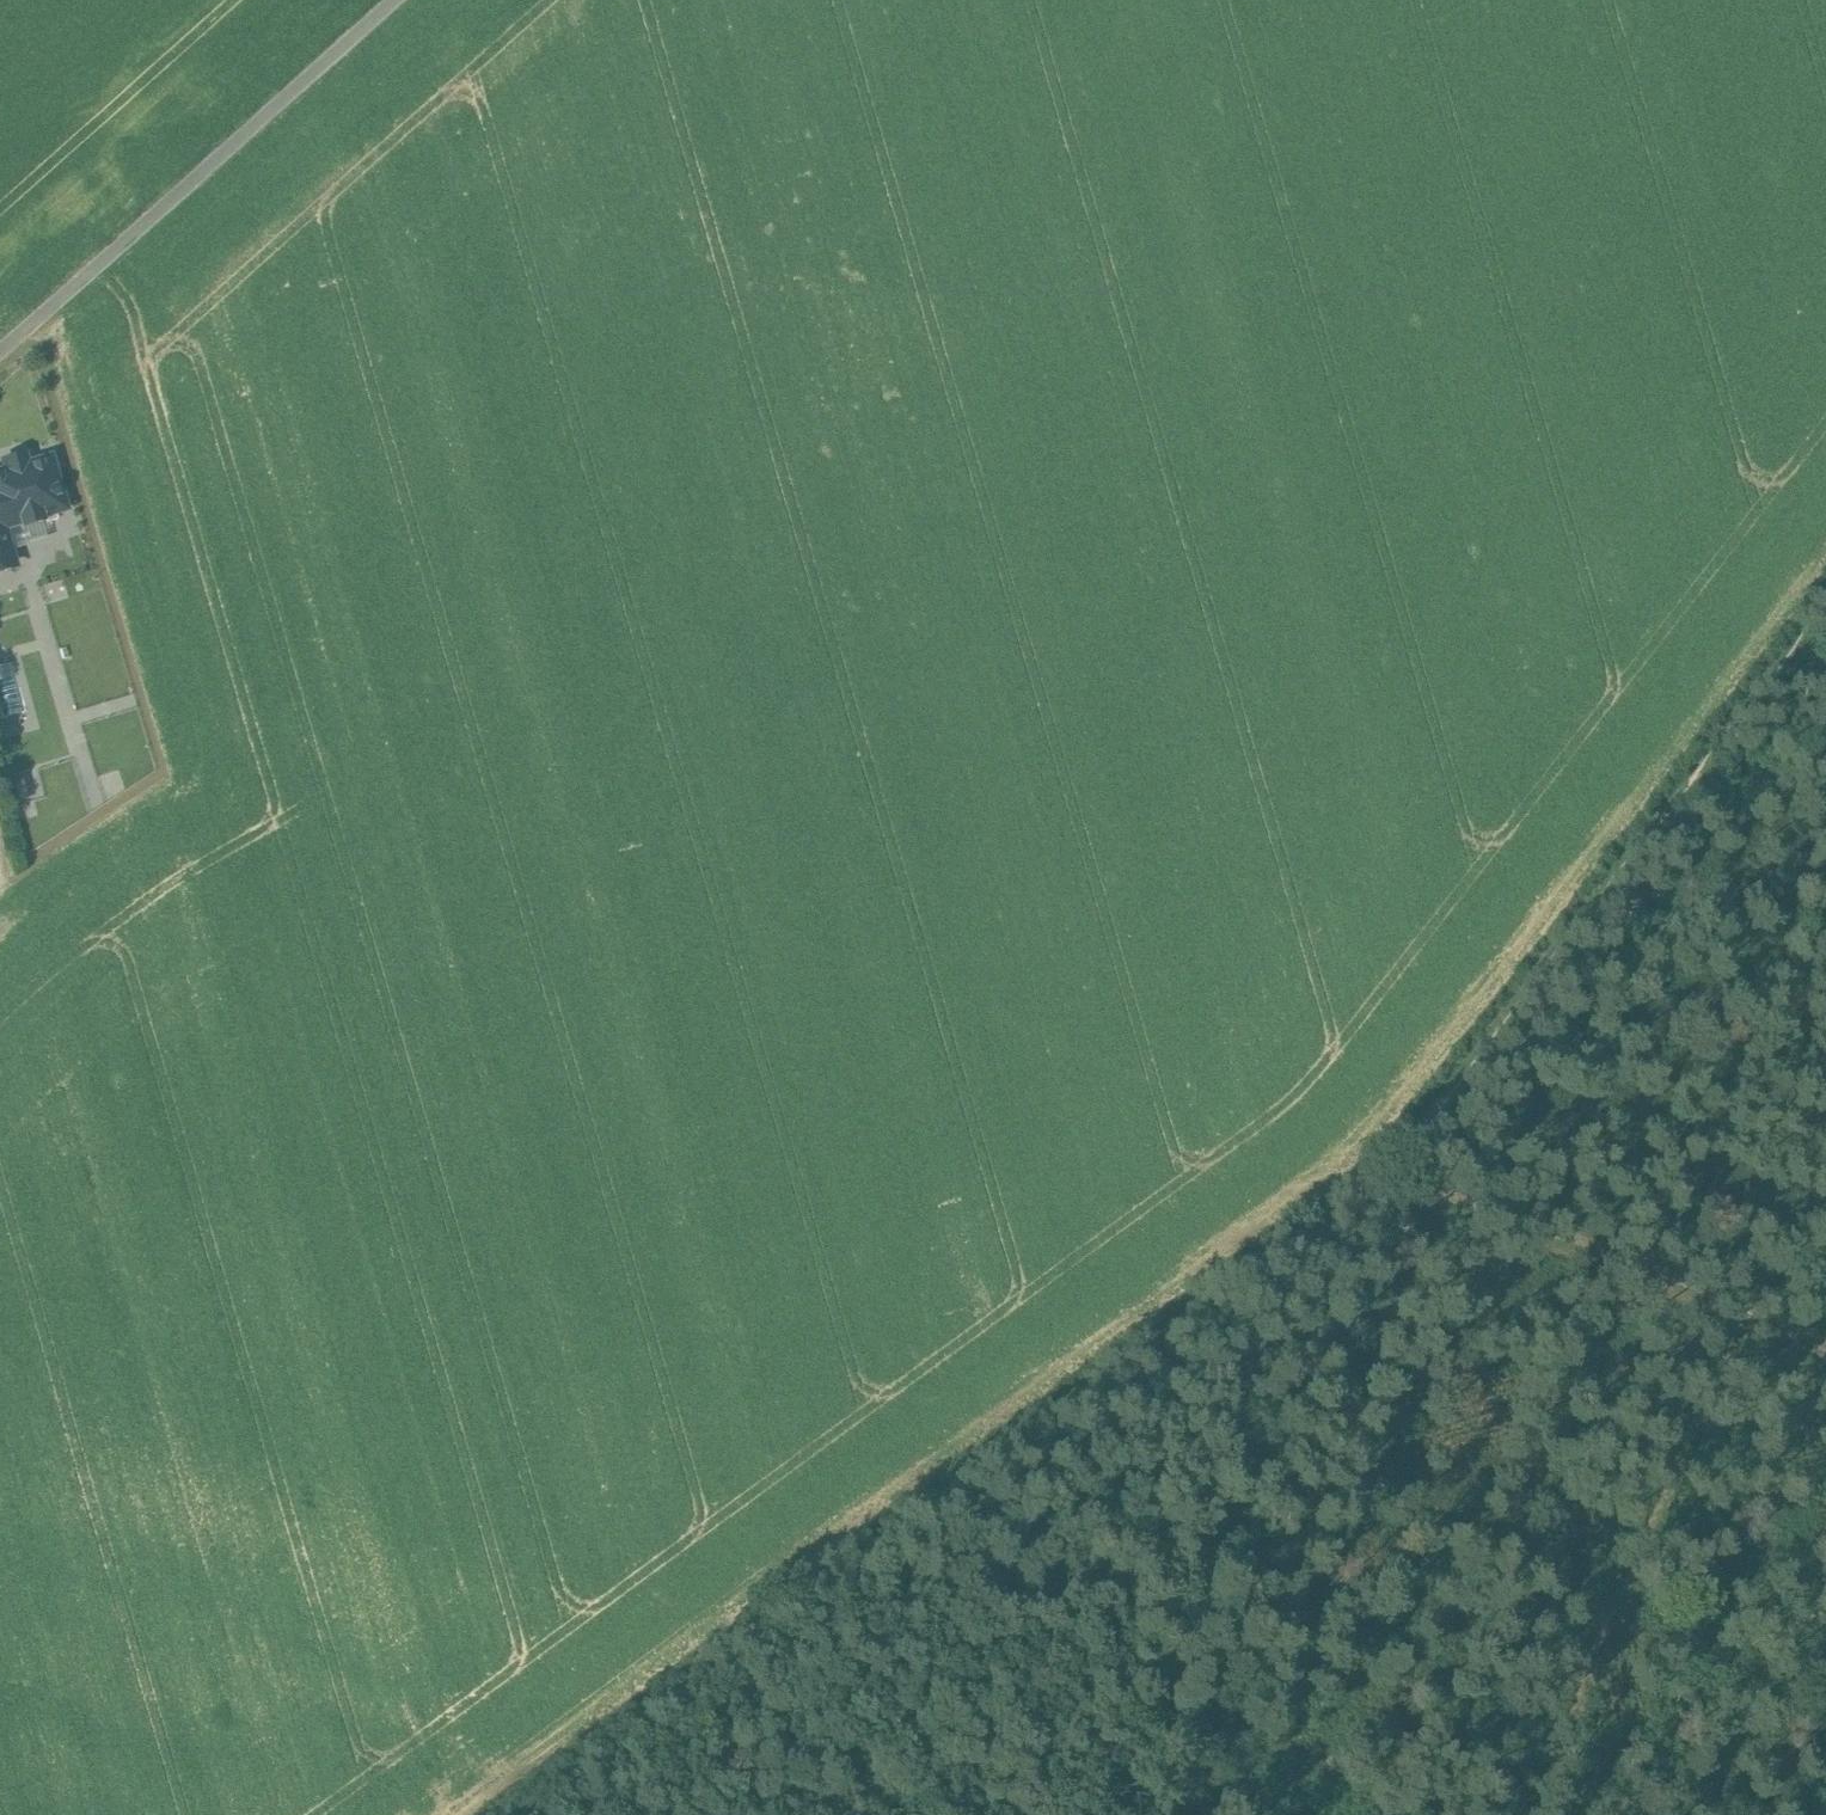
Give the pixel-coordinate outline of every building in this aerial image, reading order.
[(30,462),(28,452),(0,460),(2,468),(0,468),(0,575),(18,570),(7,528),(22,524),(23,528),(45,522),(44,517),(68,511),(53,455),(30,462)] [(27,710),(20,657),(0,660),(0,675),(5,713),(27,710)]
